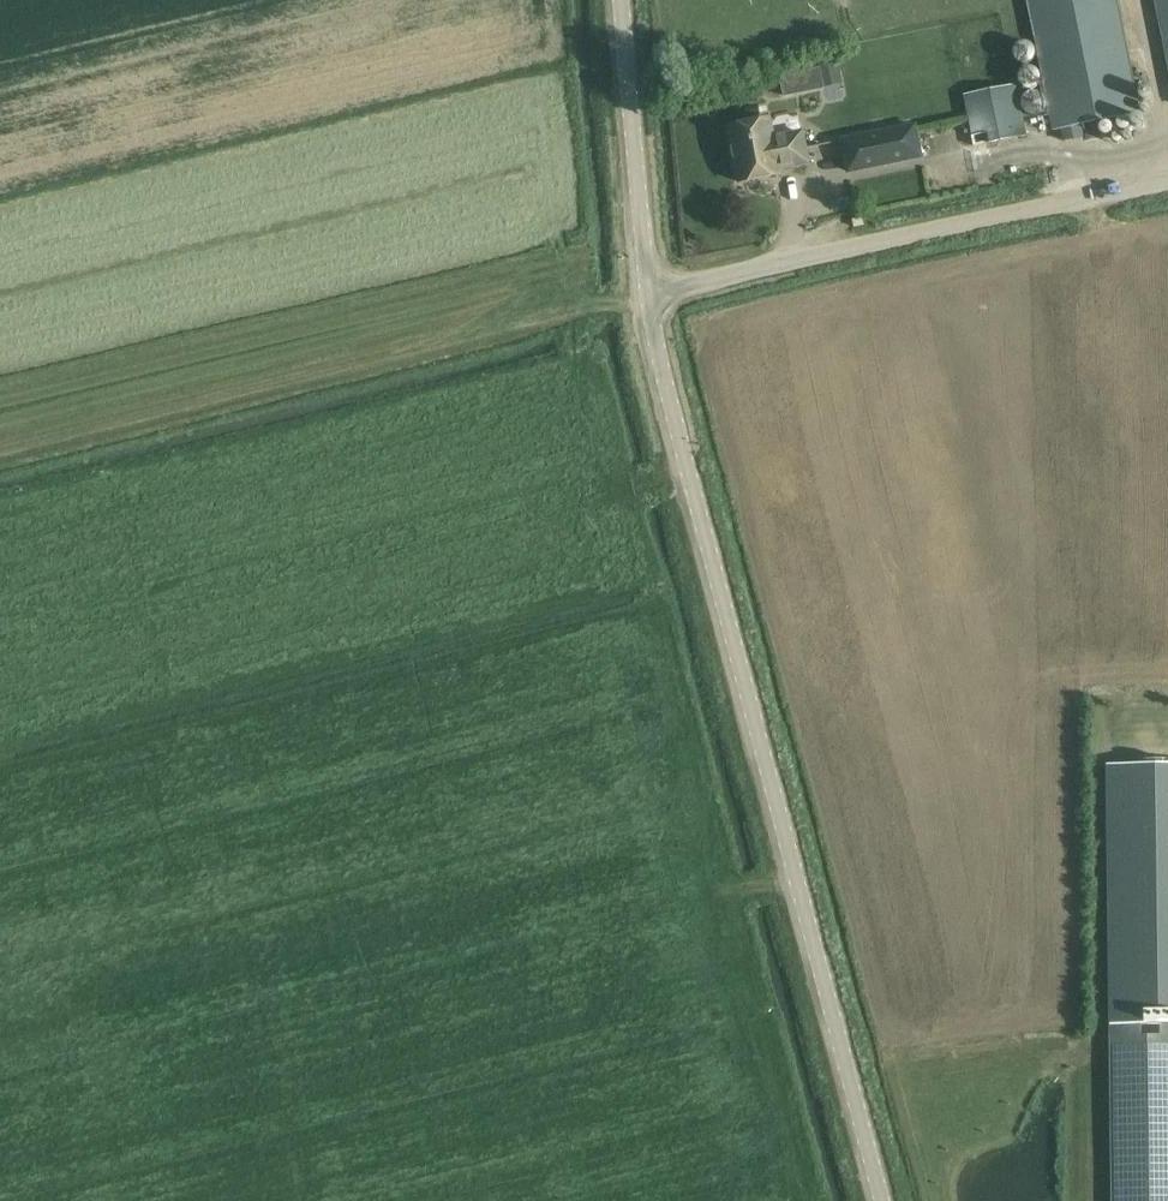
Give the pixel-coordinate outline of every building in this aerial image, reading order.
[(1116,0),(1027,0),(1054,130),(1063,128),(1082,124),(1139,113),(1116,0)] [(1167,66),(1167,0),(1155,0),(1167,66)] [(1017,63),(1021,65),(1025,64),(1029,63),(1032,59),(1034,55),(1033,51),(1032,47),(1028,44),(1024,43),(1020,43),(1016,45),(1013,48),(1012,52),(1012,56),(1014,60),(1017,63)] [(836,60),(818,63),(819,68),(821,79),(839,76),(836,60)] [(1035,69),(1031,67),(1026,67),(1022,69),(1019,72),(1017,76),(1017,80),(1018,85),(1022,88),(1026,90),(1030,90),(1034,88),(1037,85),(1039,81),(1039,77),(1038,72),(1035,69)] [(779,76),(783,97),(823,89),(821,79),(819,68),(779,76)] [(1025,136),(1015,85),(964,96),(974,146),(1025,136)] [(1150,97),(1150,96),(1150,94),(1150,93),(1150,92),(1149,91),(1148,91),(1147,90),(1146,89),(1145,89),(1144,89),(1143,89),(1142,89),(1141,90),(1140,91),(1139,91),(1138,92),(1138,93),(1138,95),(1137,96),(1138,97),(1138,98),(1138,99),(1139,100),(1140,101),(1141,101),(1142,102),(1143,102),(1144,102),(1145,102),(1146,102),(1147,101),(1148,101),(1149,100),(1150,99),(1150,98),(1150,97)] [(1045,106),(1045,104),(1045,102),(1044,100),(1044,98),(1042,97),(1041,95),(1039,94),(1037,93),(1035,92),(1033,92),(1031,92),(1029,93),(1027,94),(1025,95),(1024,97),(1023,98),(1022,100),(1021,102),(1021,104),(1021,106),(1022,108),(1023,110),(1024,112),(1025,114),(1027,115),(1029,116),(1031,116),(1033,116),(1035,116),(1037,116),(1039,115),(1041,114),(1042,112),(1044,110),(1044,108),(1045,106)] [(746,181),(780,174),(779,169),(807,163),(801,132),(773,138),(769,119),(729,127),(736,164),(740,182),(746,181)] [(1082,124),(1063,128),(1066,141),(1084,137),(1082,124)] [(848,172),(920,157),(914,126),(842,141),(848,172)] [(1107,1026),(1111,1200),(1167,1200),(1167,1025),(1110,1026),(1107,1026)]
